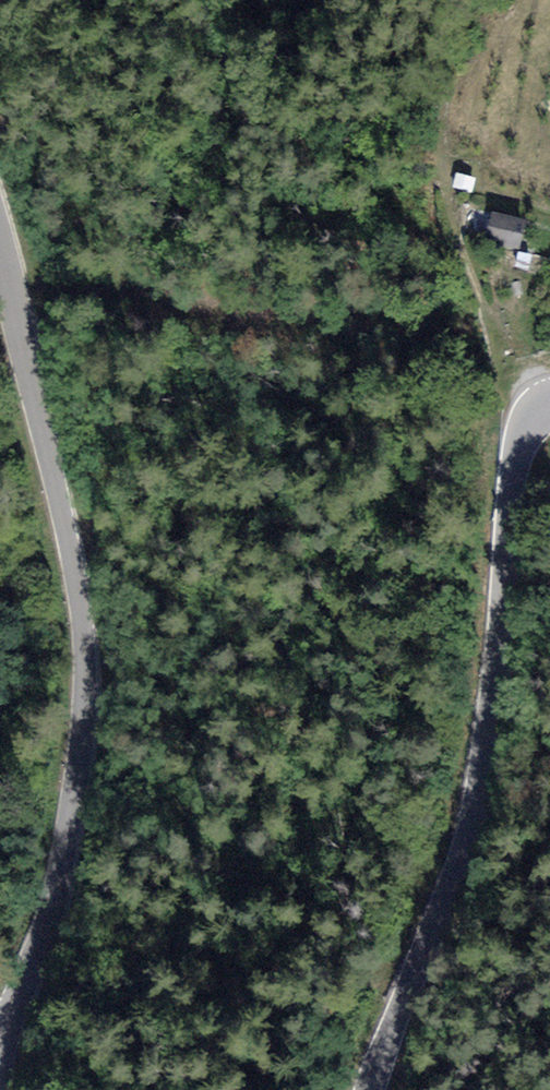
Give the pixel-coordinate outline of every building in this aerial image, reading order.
[(476,179),(456,173),(452,188),(472,193),(476,179)] [(527,228),(498,219),(491,240),(520,249),(527,228)]
